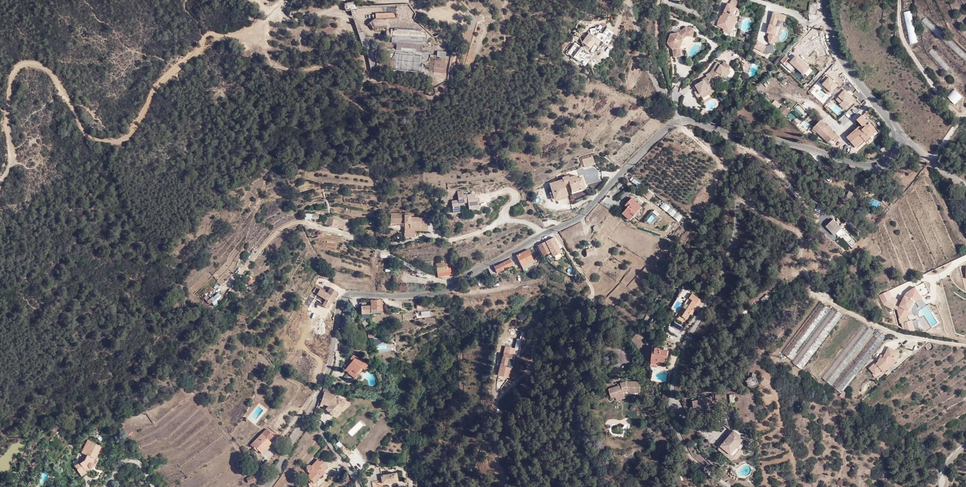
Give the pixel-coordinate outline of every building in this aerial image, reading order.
[(911,11),(904,12),(909,44),(916,43),(911,11)] [(693,36),(694,28),(685,27),(678,33),(670,34),(666,43),(672,49),(673,57),(681,56),(680,48),(683,39),(686,36),(693,36)] [(603,37),(592,29),(580,45),(591,54),(603,37)] [(401,50),(389,49),(388,58),(391,58),(392,57),(393,56),(393,54),(395,54),(394,71),(433,75),(433,72),(445,73),(446,61),(442,61),(442,57),(445,57),(446,52),(437,51),(436,55),(430,55),(430,52),(426,51),(426,52),(415,51),(416,49),(401,48),(401,50)] [(727,68),(722,65),(720,64),(717,68),(716,70),(709,72),(706,74),(707,76),(703,78),(704,80),(700,82),(695,85),(697,89),(693,91),(697,98),(701,95),(700,94),(713,87),(712,85),(720,81),(723,76),(727,68)] [(731,71),(727,68),(723,76),(726,78),(731,71)] [(715,91),(713,87),(700,94),(701,95),(702,98),(715,91)] [(954,89),(946,97),(954,105),(962,96),(954,89)] [(863,138),(864,140),(865,141),(877,131),(863,115),(857,120),(863,126),(864,127),(858,132),(857,131),(853,135),(852,133),(847,137),(854,145),(863,138)] [(821,119),(812,128),(816,132),(822,137),(823,136),(828,141),(836,134),(830,128),(831,127),(821,119)] [(864,127),(863,126),(861,127),(860,126),(852,133),(853,135),(857,131),(858,132),(864,127)] [(856,147),(864,140),(863,138),(854,145),(856,147)] [(851,145),(836,139),(833,148),(849,154),(852,147),(851,146),(851,145)] [(564,195),(567,194),(563,183),(568,182),(571,189),(580,186),(577,177),(576,173),(568,175),(567,174),(562,176),(562,177),(549,182),(553,196),(558,196),(558,197),(559,200),(564,199),(564,195)] [(580,186),(571,189),(572,192),(586,187),(582,175),(577,177),(580,186)] [(478,207),(477,197),(474,197),(473,193),(463,194),(462,189),(456,190),(457,199),(451,200),(452,212),(459,211),(459,205),(463,205),(463,206),(468,205),(468,208),(478,207)] [(851,198),(853,193),(849,191),(845,200),(853,204),(855,200),(851,198)] [(643,207),(632,197),(626,205),(628,207),(623,213),(624,213),(631,219),(630,220),(631,220),(643,207)] [(404,212),(390,212),(390,223),(404,223),(404,227),(420,228),(420,216),(410,216),(410,212),(404,212)] [(343,228),(345,221),(328,216),(326,223),(343,228)] [(852,238),(845,230),(844,231),(841,228),(833,219),(826,226),(834,235),(838,232),(841,235),(848,242),(852,238)] [(554,237),(545,241),(550,251),(550,252),(559,247),(554,237)] [(542,255),(543,254),(550,251),(545,241),(538,245),(542,255)] [(516,255),(521,266),(525,264),(527,267),(535,264),(528,249),(516,255)] [(497,272),(513,264),(510,259),(494,267),(497,272)] [(446,271),(446,274),(451,273),(449,262),(443,262),(443,260),(440,260),(441,262),(435,263),(437,273),(446,271)] [(253,280),(249,275),(245,280),(247,282),(250,284),(253,280)] [(223,288),(220,285),(218,282),(200,296),(203,300),(204,299),(207,301),(223,288)] [(337,291),(330,287),(327,291),(326,293),(319,289),(320,287),(316,285),(312,292),(325,299),(321,305),(327,308),(337,291)] [(916,301),(923,298),(916,287),(907,292),(898,310),(900,317),(912,313),(911,310),(916,301)] [(692,314),(702,300),(690,291),(689,292),(684,288),(681,293),(688,299),(689,297),(693,300),(683,316),(687,319),(691,313),(692,314)] [(382,301),(371,300),(371,309),(382,309),(382,301)] [(792,359),(830,309),(821,302),(782,352),(792,359)] [(361,314),(369,314),(369,306),(361,306),(361,314)] [(843,314),(833,307),(792,361),(802,369),(843,314)] [(841,393),(886,336),(876,329),(832,386),(841,393)] [(888,364),(892,357),(893,356),(896,357),(899,352),(889,346),(884,355),(881,354),(877,362),(876,363),(875,363),(869,368),(875,375),(888,364)] [(656,347),(655,351),(655,353),(653,353),(651,366),(657,367),(658,361),(658,359),(667,360),(669,350),(660,349),(660,348),(656,347)] [(668,366),(674,368),(678,355),(672,353),(668,366)] [(356,379),(367,365),(354,354),(350,359),(352,360),(345,370),(356,379)] [(506,355),(503,354),(501,363),(507,365),(508,358),(513,359),(514,356),(506,355)] [(896,359),(892,357),(888,364),(875,375),(874,376),(875,377),(878,376),(883,373),(893,365),(896,359)] [(756,378),(757,374),(753,373),(752,376),(750,377),(748,379),(747,381),(748,384),(749,386),(752,387),(754,387),(757,385),(758,382),(757,379),(756,378)] [(333,385),(337,379),(331,375),(328,382),(333,385)] [(621,385),(608,389),(611,396),(615,395),(622,393),(628,391),(628,392),(639,392),(639,381),(626,381),(620,383),(621,385)] [(325,388),(324,392),(321,403),(320,405),(326,407),(326,409),(332,416),(344,403),(338,396),(335,399),(336,396),(332,395),(333,390),(325,388)] [(704,407),(704,406),(703,403),(713,401),(712,395),(702,398),(702,400),(694,401),(695,409),(704,407)] [(276,437),(267,428),(252,444),(258,450),(259,449),(263,453),(270,446),(269,445),(276,437)] [(731,433),(729,436),(721,446),(734,457),(740,450),(737,447),(742,442),(731,433)] [(721,446),(729,436),(726,434),(717,444),(718,450),(731,460),(737,459),(743,452),(740,450),(734,457),(721,446)] [(79,472),(85,469),(89,466),(92,467),(94,465),(92,463),(95,458),(95,459),(102,446),(89,439),(83,452),(86,454),(84,458),(86,459),(76,466),(79,472)] [(317,479),(316,478),(320,474),(319,473),(323,469),(327,465),(321,460),(320,461),(318,459),(311,465),(310,464),(308,464),(306,466),(307,469),(310,472),(307,476),(311,480),(308,482),(309,484),(310,486),(315,486),(316,486),(317,484),(316,482),(316,481),(317,479)] [(316,478),(317,479),(325,471),(323,469),(319,473),(320,474),(316,478)] [(395,472),(381,475),(380,470),(375,471),(375,473),(369,474),(369,479),(364,480),(365,486),(372,486),(371,481),(381,480),(382,481),(380,482),(380,483),(396,480),(395,472)]
